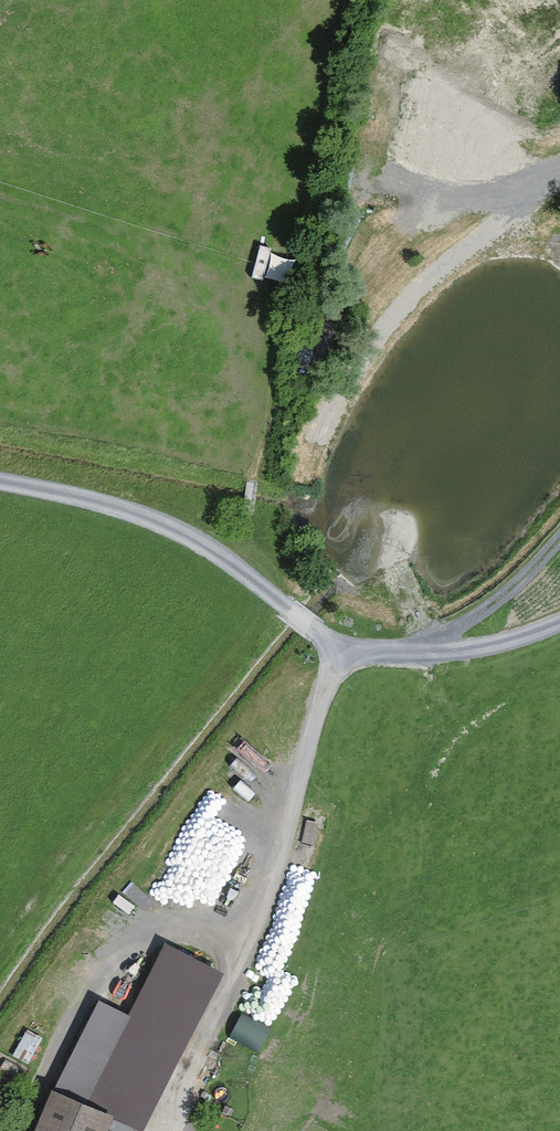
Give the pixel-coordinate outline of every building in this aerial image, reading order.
[(253,293),(285,296),(289,257),(257,254),(253,293)] [(55,1093),(39,1130),(151,1130),(185,1053),(125,1028),(90,1108),(55,1093)]
